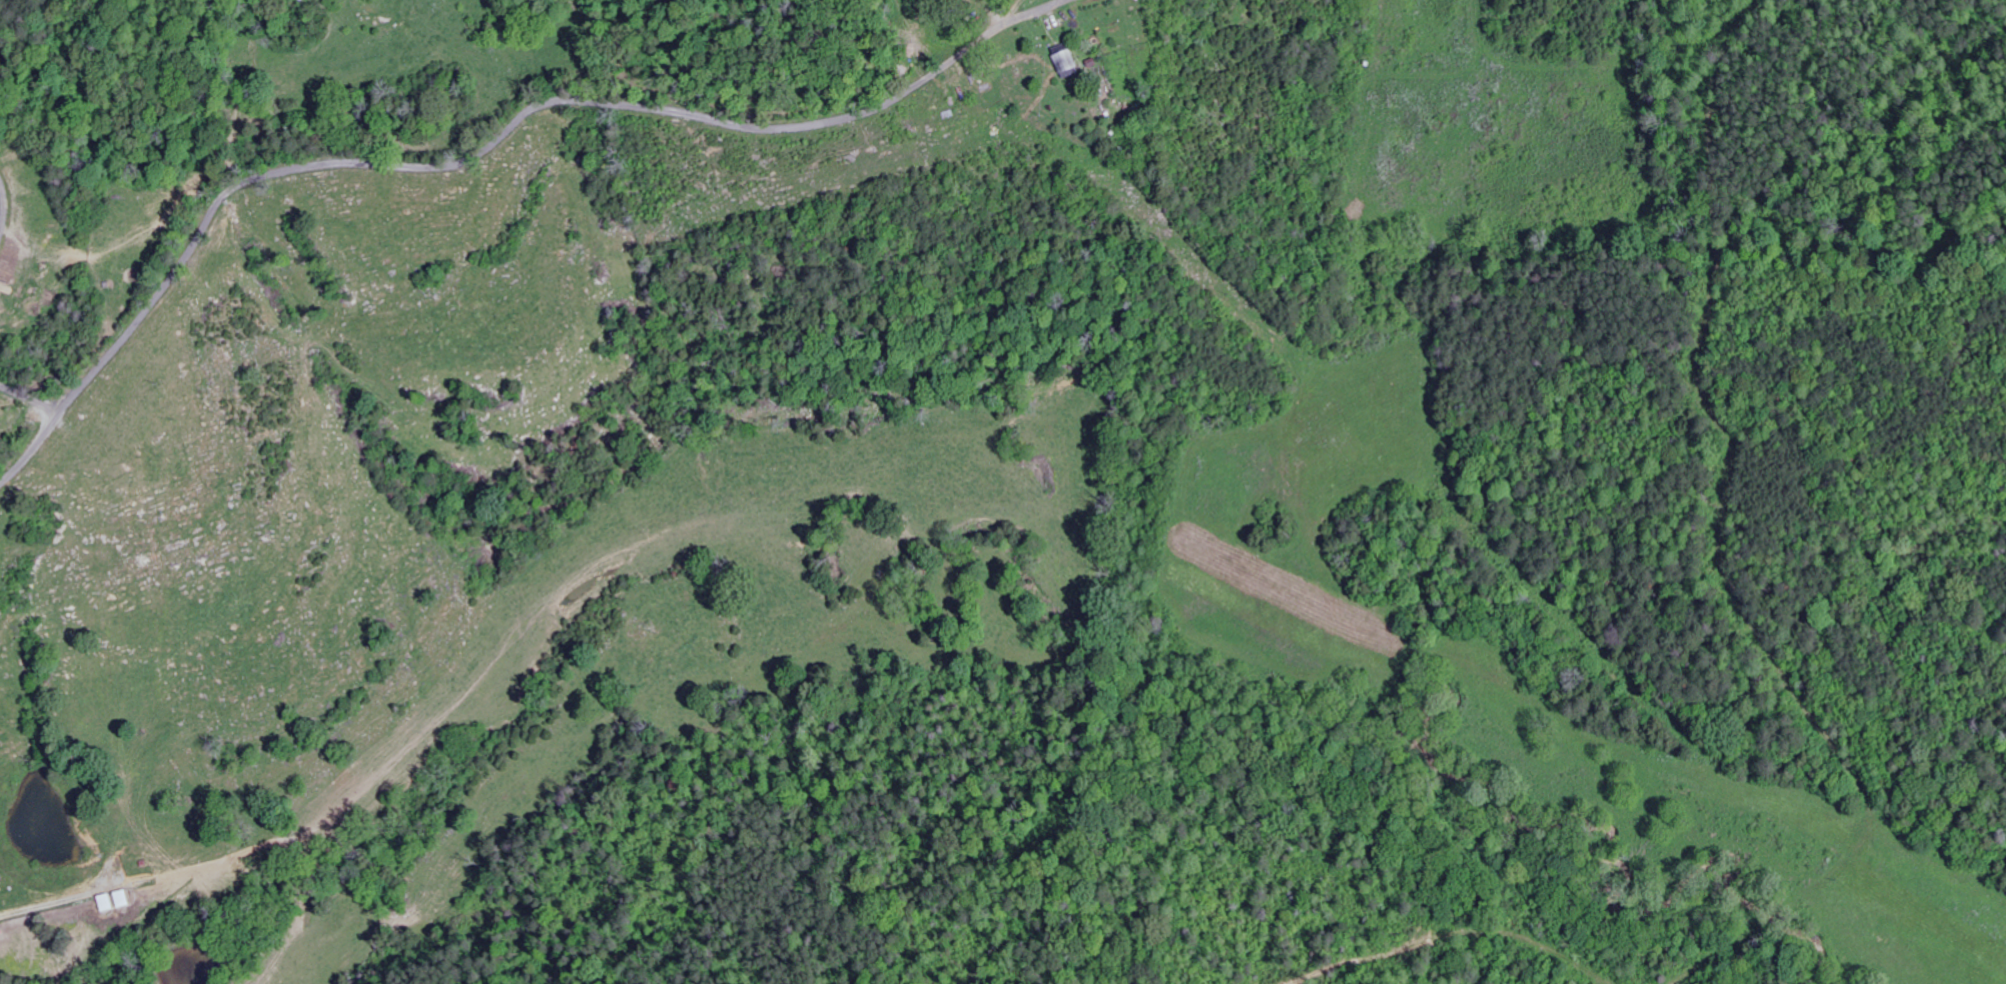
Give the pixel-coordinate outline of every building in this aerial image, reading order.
[(1081,67),(1073,46),(1052,54),(1060,75),(1081,67)]
